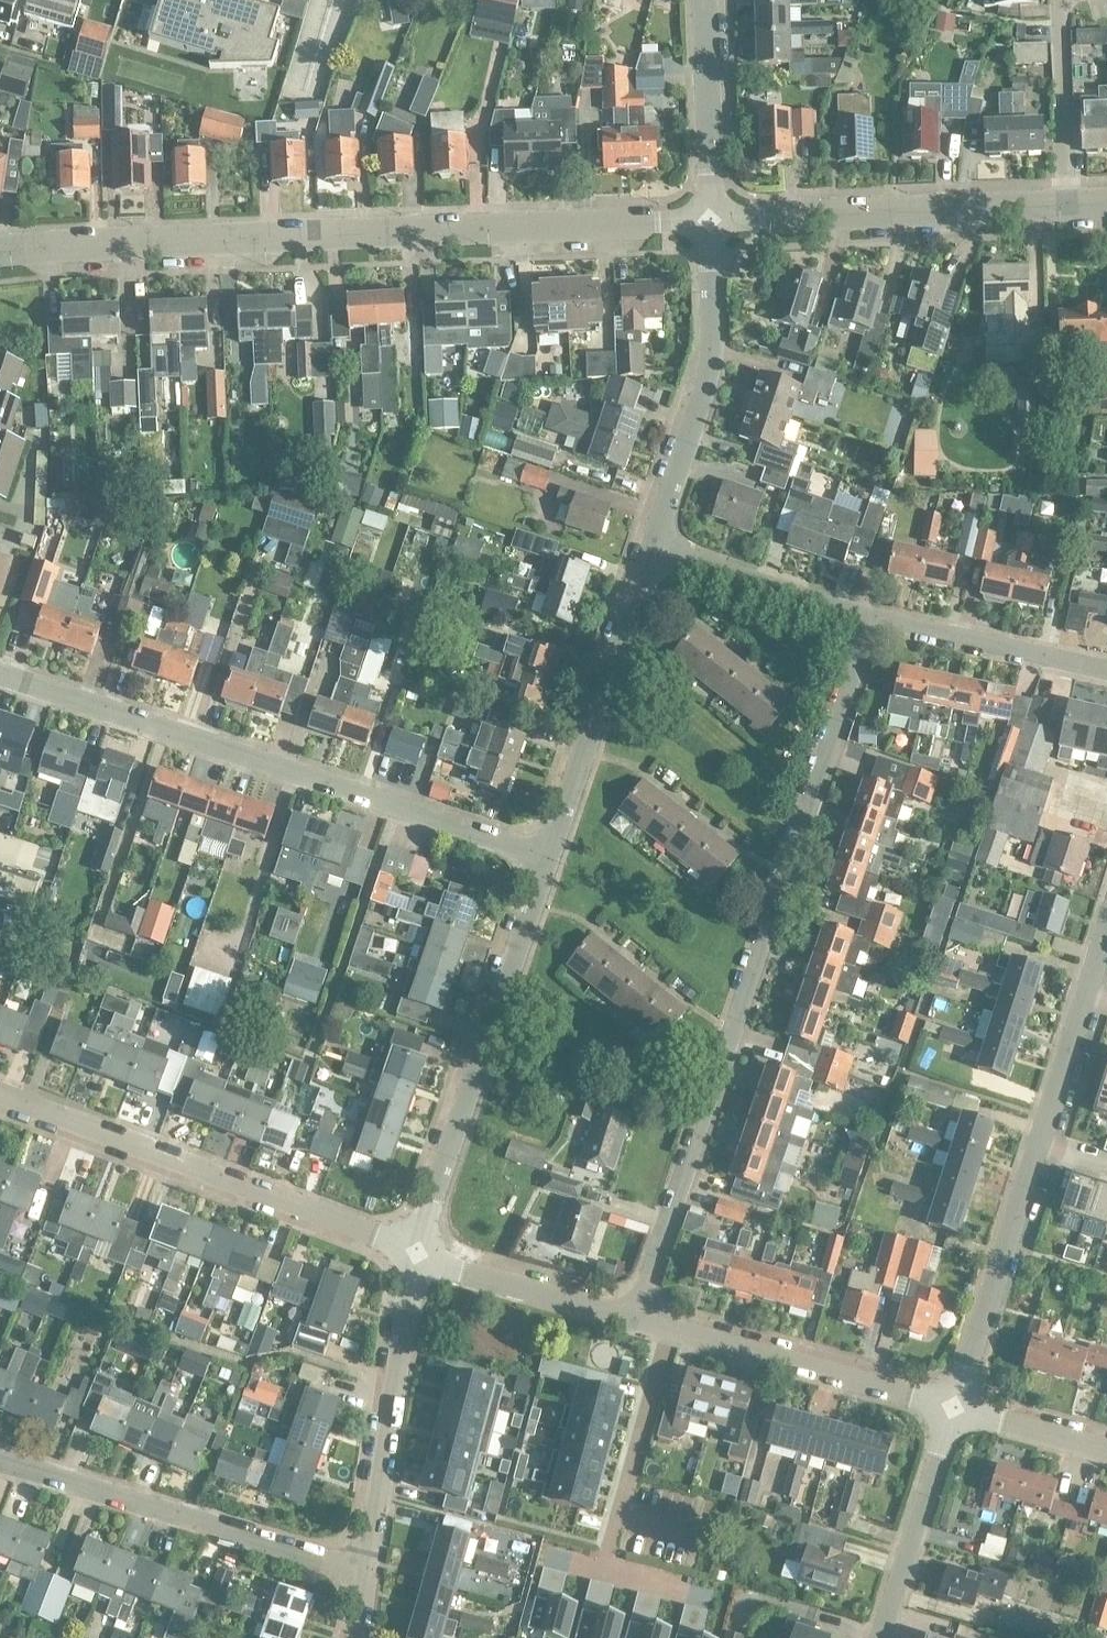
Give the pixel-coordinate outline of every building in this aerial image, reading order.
[(7,26),(8,22),(12,23),(16,12),(20,13),(20,14),(71,29),(79,0),(0,0),(0,24),(7,26)] [(86,10),(87,10),(84,22),(82,22),(74,53),(104,62),(123,0),(89,0),(86,10)] [(149,39),(214,59),(211,67),(210,66),(209,68),(272,67),(279,45),(277,44),(277,46),(270,44),(280,14),(280,12),(241,0),(161,0),(149,39)] [(280,12),(280,14),(303,21),(309,3),(305,2),(299,0),(284,0),(280,12)] [(476,13),(515,21),(520,0),(479,0),(476,13)] [(522,11),(555,10),(555,0),(523,0),(522,11)] [(569,11),(583,12),(583,0),(569,0),(569,11)] [(675,5),(656,7),(658,21),(676,18),(675,5)] [(787,7),(758,8),(759,36),(788,35),(787,7)] [(1011,18),(1012,9),(999,8),(998,16),(1011,18)] [(938,31),(952,27),(949,16),(935,20),(938,31)] [(518,46),(522,31),(482,20),(478,35),(518,46)] [(826,21),(802,22),(802,33),(826,32),(826,21)] [(1018,25),(1016,38),(1025,40),(1026,26),(1018,25)] [(1094,45),(1106,45),(1106,31),(1093,31),(1094,45)] [(788,35),(759,36),(760,66),(804,65),(803,51),(789,51),(788,35)] [(1046,44),(1014,46),(1015,65),(1047,63),(1046,44)] [(637,70),(627,70),(628,109),(629,131),(630,168),(656,167),(656,150),(661,150),(660,104),(646,105),(645,92),(664,91),(664,70),(664,52),(643,52),(637,70)] [(628,109),(627,70),(606,71),(606,55),(585,55),(579,89),(603,88),(604,110),(613,110),(614,132),(598,133),(599,152),(604,152),(605,169),(630,168),(629,131),(628,109)] [(379,59),(373,75),(389,81),(396,65),(379,59)] [(812,75),(825,75),(837,75),(837,60),(811,60),(812,75)] [(0,82),(0,94),(25,101),(34,71),(6,62),(0,82)] [(389,81),(373,75),(360,110),(376,116),(389,81)] [(442,81),(426,75),(411,111),(426,118),(442,81)] [(834,79),(825,75),(822,83),(831,87),(834,79)] [(1012,79),(1013,95),(1022,95),(1021,78),(1012,79)] [(906,115),(906,156),(909,156),(912,159),(919,159),(922,156),(936,156),(936,135),(941,135),(941,120),(966,120),(970,99),(973,89),(974,86),(959,86),(941,86),(910,85),(910,95),(910,100),(906,115)] [(122,87),(102,88),(103,131),(123,131),(122,87)] [(1098,88),(1099,102),(1083,103),(1083,151),(1087,151),(1087,153),(1098,153),(1098,150),(1106,150),(1106,88),(1098,88)] [(1013,123),(1014,154),(1029,153),(1029,156),(1040,155),(1040,153),(1043,152),(1042,122),(1024,123),(1023,94),(1022,95),(1013,95),(1013,123)] [(873,158),(872,123),(871,95),(838,97),(839,124),(840,160),(873,158)] [(999,124),(985,124),(986,155),(989,155),(990,157),(1000,157),(1000,154),(1014,154),(1013,123),(1013,95),(999,95),(999,124)] [(966,120),(965,125),(979,125),(979,124),(984,101),(983,101),(970,99),(966,120)] [(75,140),(100,138),(98,108),(73,110),(75,140)] [(576,109),(531,111),(534,171),(561,170),(560,140),(577,139),(576,109)] [(209,110),(202,136),(239,147),(246,121),(209,110)] [(330,146),(326,146),(328,181),(332,180),(334,184),(341,183),(343,180),(358,179),(356,144),(351,145),(351,134),(356,134),(355,111),(329,113),(330,134),(330,146)] [(506,172),(534,171),(531,111),(494,112),(489,134),(489,142),(505,142),(506,172)] [(465,112),(432,114),(434,140),(433,141),(435,175),(440,175),(442,178),(448,178),(450,174),(465,174),(463,139),(467,139),(465,112)] [(791,113),(755,115),(756,140),(761,139),(761,164),(765,164),(767,166),(773,166),(776,163),(790,163),(789,147),(793,147),(793,139),(812,138),(811,112),(791,113)] [(383,116),(373,143),(380,146),(381,178),(386,178),(388,181),(395,181),(397,177),(412,176),(410,142),(408,142),(413,128),(383,116)] [(12,128),(8,157),(9,158),(3,194),(16,196),(22,156),(26,133),(12,128)] [(277,149),(273,149),(275,184),(279,183),(281,187),(288,186),(290,183),(305,182),(303,147),(298,148),(297,136),(277,137),(277,149)] [(149,137),(113,137),(115,190),(151,189),(149,137)] [(179,154),(174,154),(175,188),(180,188),(182,191),(189,191),(191,187),(206,187),(204,153),(199,153),(199,142),(178,143),(179,154)] [(83,145),(52,146),(52,159),(58,159),(59,191),(90,190),(88,157),(84,157),(83,145)] [(2,195),(3,194),(9,158),(8,157),(0,155),(0,195),(2,195)] [(989,268),(984,268),(985,314),(1001,314),(1002,334),(987,335),(987,364),(1019,363),(1020,379),(1017,379),(1017,415),(1035,415),(1034,379),(1040,379),(1040,363),(1042,363),(1042,333),(1028,334),(1027,302),(1029,302),(1028,266),(1005,267),(1005,264),(1002,261),(992,262),(989,265),(989,268)] [(773,294),(778,296),(771,321),(805,331),(821,277),(787,267),(781,286),(776,285),(773,294)] [(934,375),(950,320),(937,316),(945,292),(947,282),(915,272),(902,316),(915,320),(908,347),(912,348),(907,367),(934,375)] [(837,321),(835,329),(863,338),(853,373),(868,378),(887,314),(875,311),(883,285),(850,275),(836,321),(837,321)] [(596,284),(567,286),(570,336),(599,334),(598,329),(599,329),(596,284)] [(614,316),(615,354),(615,378),(645,377),(643,346),(642,318),(662,317),(661,284),(643,285),(643,289),(622,290),(623,316),(614,316)] [(570,336),(567,286),(531,288),(534,333),(535,333),(535,338),(570,336)] [(494,287),(466,288),(468,331),(482,331),(483,351),(509,349),(510,347),(512,341),(511,315),(496,315),(495,292),(494,287)] [(468,331),(466,288),(437,289),(438,318),(423,319),(424,349),(426,375),(445,374),(443,348),(453,347),(453,332),(468,331)] [(271,296),(265,296),(268,366),(268,382),(277,382),(276,366),(283,365),(282,345),(284,345),(283,328),(296,327),(296,339),(311,339),(309,308),(296,308),(296,294),(292,294),(292,291),(271,292),(271,296)] [(379,348),(391,347),(390,327),(406,326),(406,318),(404,294),(376,296),(379,348)] [(268,366),(265,296),(240,297),(241,332),(254,331),(255,366),(268,366)] [(382,394),(380,365),(379,348),(376,296),(347,297),(349,317),(349,329),(366,328),(367,347),(362,348),(364,394),(382,394)] [(178,306),(181,376),(181,380),(181,391),(198,390),(196,352),(208,352),(206,305),(178,306)] [(178,306),(148,307),(150,338),(150,349),(159,349),(160,367),(163,367),(163,381),(181,380),(181,376),(178,306)] [(117,309),(88,310),(90,341),(118,340),(117,309)] [(1060,311),(1060,345),(1072,345),(1072,358),(1085,358),(1085,349),(1100,349),(1099,310),(1100,310),(1100,309),(1076,309),(1076,311),(1060,311)] [(59,321),(48,321),(50,356),(57,356),(58,382),(71,381),(71,384),(91,383),(91,371),(90,356),(90,341),(88,310),(59,311),(59,321)] [(776,357),(808,367),(817,337),(803,333),(799,344),(782,339),(776,357)] [(963,336),(949,336),(949,349),(963,349),(963,336)] [(312,377),(311,343),(298,343),(300,378),(312,377)] [(537,357),(524,357),(512,352),(502,382),(538,381),(537,357)] [(241,354),(226,355),(227,378),(241,378),(241,354)] [(615,378),(615,354),(586,355),(587,379),(615,378)] [(4,501),(24,441),(8,436),(20,401),(7,397),(10,386),(16,388),(24,363),(0,355),(0,500),(4,501)] [(90,356),(91,371),(109,370),(109,355),(90,356)] [(562,366),(550,367),(550,375),(562,374),(562,366)] [(140,418),(158,417),(156,369),(139,370),(140,418)] [(809,369),(803,388),(818,393),(829,397),(835,378),(814,371),(809,369)] [(227,419),(225,373),(206,374),(208,420),(227,419)] [(919,375),(911,398),(922,402),(930,379),(919,375)] [(750,406),(790,419),(796,402),(813,408),(817,396),(760,377),(750,406)] [(555,401),(549,420),(630,447),(641,415),(636,414),(645,386),(615,380),(611,380),(603,403),(610,405),(606,419),(555,401)] [(136,381),(112,382),(113,410),(137,409),(136,381)] [(268,384),(251,385),(252,406),(269,406),(268,384)] [(519,388),(506,384),(501,399),(515,403),(519,388)] [(1088,413),(1106,413),(1106,389),(1089,390),(1088,413)] [(334,401),(314,402),(316,448),(332,447),(331,430),(336,430),(334,401)] [(512,408),(499,404),(492,426),(504,430),(512,408)] [(48,405),(36,405),(36,428),(49,427),(48,405)] [(912,418),(929,417),(929,405),(911,406),(912,418)] [(790,419),(750,406),(739,438),(760,445),(753,466),(765,470),(790,478),(800,448),(783,442),(790,419)] [(459,428),(458,415),(430,416),(431,429),(459,428)] [(479,440),(483,419),(466,416),(462,436),(479,440)] [(158,417),(140,418),(141,432),(158,432),(158,417)] [(630,447),(549,420),(546,428),(579,440),(574,453),(592,459),(591,463),(622,473),(630,447)] [(916,429),(915,476),(935,476),(938,452),(936,430),(916,429)] [(520,434),(518,440),(513,455),(552,468),(559,447),(520,434)] [(141,436),(140,449),(158,450),(159,437),(141,436)] [(74,486),(73,460),(55,460),(56,487),(74,486)] [(522,482),(527,466),(508,460),(502,476),(522,482)] [(289,462),(275,462),(276,490),(290,490),(289,462)] [(551,474),(527,466),(522,482),(546,490),(551,474)] [(789,478),(765,470),(760,484),(784,492),(789,478)] [(343,475),(329,472),(325,491),(339,494),(343,475)] [(140,477),(106,479),(106,498),(141,496),(140,477)] [(296,480),(296,490),(313,489),(313,479),(296,480)] [(195,481),(187,481),(188,494),(195,493),(195,481)] [(1087,481),(1086,496),(1106,496),(1106,481),(1087,481)] [(185,482),(144,483),(144,495),(185,494),(185,482)] [(385,490),(368,484),(362,500),(379,507),(385,490)] [(724,485),(713,519),(736,526),(735,531),(750,536),(762,498),(724,485)] [(562,490),(557,504),(572,509),(566,526),(600,537),(610,510),(593,505),(595,501),(562,490)] [(524,492),(521,501),(547,509),(550,500),(524,492)] [(263,535),(292,544),(305,548),(318,506),(276,493),(263,535)] [(450,538),(455,523),(459,512),(406,494),(402,505),(437,517),(432,532),(450,538)] [(268,514),(272,500),(257,495),(252,509),(268,514)] [(974,495),(969,514),(982,517),(987,498),(974,495)] [(1077,518),(1078,500),(1058,498),(1057,509),(1074,510),(1074,518),(1077,518)] [(1086,515),(1106,518),(1106,503),(1088,500),(1086,515)] [(870,502),(861,528),(876,533),(885,507),(870,502)] [(815,558),(830,516),(802,506),(787,548),(815,558)] [(833,506),(830,516),(815,558),(843,568),(856,527),(860,515),(833,506)] [(353,511),(348,528),(357,531),(363,514),(353,511)] [(388,519),(367,512),(363,525),(384,531),(388,519)] [(892,543),(898,515),(885,512),(879,540),(892,543)] [(926,514),(920,542),(935,545),(941,518),(926,514)] [(968,514),(958,554),(973,558),(979,531),(981,522),(982,517),(969,514),(968,514)] [(555,555),(559,544),(517,530),(511,548),(542,558),(544,552),(555,555)] [(973,558),(990,562),(996,535),(979,531),(973,558)] [(988,567),(981,596),(983,596),(984,601),(994,603),(997,600),(1012,603),(1027,535),(1020,533),(1016,550),(1006,556),(1003,570),(988,567)] [(1027,535),(1012,603),(1042,610),(1051,571),(1035,567),(1037,557),(1030,555),(1034,536),(1027,535)] [(24,536),(21,547),(34,551),(37,540),(24,536)] [(1087,536),(1086,551),(1106,554),(1106,538),(1087,536)] [(347,549),(336,546),(334,552),(336,559),(343,561),(347,549)] [(895,546),(888,575),(919,582),(926,553),(895,546)] [(926,553),(919,582),(951,589),(957,560),(930,554),(926,553)] [(503,562),(499,573),(580,598),(590,572),(561,562),(554,582),(540,577),(541,575),(503,562)] [(138,581),(132,599),(131,601),(142,604),(144,597),(138,595),(145,575),(159,579),(162,570),(144,563),(138,581)] [(57,573),(32,565),(20,602),(45,610),(54,583),(57,573)] [(392,575),(373,569),(367,589),(385,595),(392,575)] [(580,598),(499,573),(499,574),(502,575),(498,586),(533,597),(534,595),(549,600),(542,619),(570,629),(580,598)] [(173,584),(159,579),(145,575),(138,595),(144,597),(166,604),(173,584)] [(54,583),(45,610),(36,637),(63,646),(80,596),(81,592),(69,588),(54,583)] [(83,587),(81,592),(80,596),(63,646),(92,656),(105,618),(91,613),(98,591),(83,587)] [(490,591),(484,609),(515,618),(520,600),(490,591)] [(180,627),(178,626),(159,682),(188,692),(208,632),(202,630),(211,600),(191,593),(180,627)] [(131,601),(132,599),(116,594),(106,623),(122,629),(131,601)] [(1079,604),(1106,608),(1106,597),(1081,594),(1079,604)] [(142,604),(131,601),(122,629),(137,634),(143,616),(150,619),(154,608),(142,604)] [(435,621),(461,629),(467,610),(441,602),(435,621)] [(1079,604),(1078,606),(1071,605),(1066,630),(1084,634),(1088,614),(1106,616),(1106,608),(1079,604)] [(346,647),(341,662),(361,669),(368,648),(372,635),(376,623),(357,616),(356,620),(346,647)] [(159,682),(178,626),(179,622),(169,618),(165,632),(161,630),(157,644),(143,639),(132,673),(159,682)] [(260,680),(251,709),(280,719),(282,713),(289,691),(303,696),(308,682),(277,671),(281,657),(284,658),(294,630),(279,625),(269,655),(260,680)] [(696,676),(719,647),(695,628),(672,657),(696,676)] [(484,649),(480,659),(491,662),(552,683),(562,655),(532,645),(532,646),(510,638),(504,656),(484,649)] [(719,647),(696,676),(719,694),(742,665),(719,647)] [(352,695),(338,740),(367,749),(377,719),(363,715),(368,701),(364,699),(369,685),(375,687),(386,655),(368,648),(361,669),(356,683),(356,684),(352,695)] [(232,671),(222,700),(251,709),(260,680),(269,655),(255,651),(247,676),(232,671)] [(479,703),(478,707),(491,711),(522,722),(527,706),(543,712),(552,683),(491,662),(487,674),(495,677),(493,680),(502,683),(504,685),(518,690),(514,704),(482,694),(479,703)] [(765,683),(742,665),(719,694),(742,712),(765,683)] [(921,722),(931,675),(902,669),(896,696),(891,695),(887,714),(911,719),(908,731),(919,733),(921,722)] [(959,681),(931,675),(921,722),(919,733),(936,737),(936,738),(947,740),(952,711),(959,681)] [(319,703),(309,730),(338,740),(352,695),(356,684),(356,683),(342,679),(333,704),(319,700),(319,703)] [(968,714),(980,717),(986,687),(959,681),(952,711),(968,714)] [(765,683),(742,712),(755,722),(751,727),(763,736),(790,702),(765,683)] [(986,687),(980,717),(1009,723),(1015,693),(986,687)] [(1008,767),(1009,765),(1024,722),(1031,701),(1018,696),(995,763),(1008,767)] [(1031,701),(1024,722),(1046,730),(1054,703),(1033,696),(1031,701)] [(1086,756),(1095,712),(1069,706),(1057,762),(1069,765),(1072,753),(1086,756)] [(447,730),(443,741),(515,766),(525,739),(517,736),(522,722),(491,711),(486,726),(482,724),(476,740),(447,730)] [(1095,712),(1086,756),(1099,759),(1096,771),(1106,773),(1106,715),(1095,712)] [(9,721),(6,720),(7,718),(0,716),(0,747),(9,721)] [(0,747),(0,769),(19,775),(35,729),(9,721),(0,747)] [(1024,722),(1009,765),(1043,776),(1048,762),(1057,735),(1024,722)] [(965,743),(973,745),(974,745),(977,729),(968,728),(965,743)] [(394,729),(385,756),(418,767),(427,740),(394,729)] [(874,730),(861,729),(860,743),(874,743),(874,730)] [(52,735),(40,773),(63,780),(49,822),(71,830),(88,778),(77,775),(87,747),(52,735)] [(921,753),(943,755),(944,740),(922,739),(921,753)] [(443,741),(438,759),(482,774),(478,785),(505,795),(515,766),(443,741)] [(116,808),(119,809),(135,763),(120,758),(108,754),(99,781),(111,785),(105,804),(116,808)] [(915,754),(913,763),(939,772),(942,760),(915,754)] [(1009,765),(1008,767),(997,799),(1044,813),(1054,781),(1043,777),(1043,776),(1009,765)] [(927,786),(931,776),(906,767),(902,777),(927,786)] [(179,810),(189,781),(160,771),(150,801),(166,806),(153,843),(161,846),(166,833),(171,835),(179,810)] [(927,786),(902,777),(897,792),(864,781),(855,807),(897,821),(906,796),(930,805),(940,779),(931,776),(927,786)] [(217,791),(189,781),(179,810),(207,820),(217,791)] [(644,830),(667,801),(644,782),(621,811),(644,830)] [(17,791),(15,797),(11,810),(20,813),(26,794),(17,791)] [(246,800),(217,791),(207,820),(236,829),(246,800)] [(980,793),(974,808),(982,811),(987,796),(980,793)] [(1044,813),(997,799),(986,830),(1008,838),(1034,846),(1044,813)] [(246,800),(236,829),(265,839),(275,810),(246,800)] [(667,801),(644,830),(667,848),(690,819),(667,801)] [(897,821),(855,807),(846,834),(893,850),(899,834),(909,837),(913,827),(897,821)] [(714,837),(690,819),(667,848),(691,867),(714,837)] [(307,821),(304,831),(292,826),(285,847),(297,852),(298,852),(294,865),(308,869),(300,893),(311,897),(314,888),(323,861),(334,830),(307,821)] [(199,845),(204,830),(191,825),(186,840),(199,845)] [(109,827),(95,870),(109,875),(123,832),(109,827)] [(347,875),(365,881),(375,853),(357,847),(360,839),(334,830),(323,861),(314,888),(325,891),(330,877),(345,882),(345,881),(347,875)] [(1008,838),(986,830),(976,861),(998,868),(1008,838)] [(1046,871),(1057,837),(1041,832),(1030,866),(1046,871)] [(846,834),(837,861),(879,875),(883,863),(906,871),(910,856),(893,850),(846,834)] [(714,837),(691,867),(703,876),(700,881),(712,890),(738,856),(714,837)] [(1085,846),(1057,837),(1046,871),(1047,872),(1064,877),(1075,880),(1085,846)] [(233,839),(228,854),(242,859),(247,844),(233,839)] [(199,845),(186,840),(179,860),(192,865),(199,845)] [(389,849),(381,874),(394,878),(402,853),(389,849)] [(953,870),(965,874),(971,858),(951,852),(946,868),(953,870)] [(402,853),(394,878),(408,883),(410,875),(416,858),(402,853)] [(416,858),(410,875),(425,880),(431,863),(416,858)] [(187,881),(205,888),(213,867),(195,860),(187,881)] [(879,875),(837,861),(827,891),(841,895),(835,911),(863,920),(883,927),(898,932),(903,916),(865,902),(870,888),(874,890),(879,875)] [(0,865),(0,912),(3,913),(17,871),(0,865)] [(965,874),(953,870),(950,880),(962,884),(965,874)] [(17,871),(3,913),(27,921),(41,879),(17,871)] [(1064,877),(1047,872),(1043,884),(1059,889),(1064,877)] [(381,874),(372,900),(386,905),(394,878),(381,874)] [(413,904),(410,913),(438,923),(469,933),(478,907),(466,903),(470,890),(451,884),(447,897),(442,911),(429,907),(428,909),(413,904)] [(947,885),(943,897),(956,902),(960,890),(947,885)] [(956,902),(943,897),(937,895),(930,917),(949,924),(956,902)] [(960,905),(956,919),(985,928),(1033,943),(1036,933),(1058,940),(1068,906),(1028,895),(1020,922),(960,905)] [(163,944),(174,911),(151,903),(140,936),(163,944)] [(387,906),(384,915),(397,919),(400,910),(399,910),(387,906)] [(397,919),(396,920),(428,931),(423,946),(430,948),(461,959),(469,933),(438,923),(410,913),(400,910),(397,919)] [(114,931),(119,917),(109,914),(105,928),(114,931)] [(824,927),(815,953),(855,967),(860,952),(867,955),(871,944),(892,951),(898,932),(883,927),(863,920),(857,938),(824,927)] [(979,947),(984,931),(954,921),(949,938),(979,947)] [(32,941),(37,928),(29,926),(25,939),(32,941)] [(592,984),(615,955),(592,937),(569,965),(592,984)] [(357,943),(354,952),(366,956),(369,947),(357,943)] [(388,952),(384,962),(393,965),(413,972),(421,974),(452,985),(461,959),(430,948),(423,946),(418,962),(388,952)] [(362,969),(366,956),(354,952),(349,965),(362,969)] [(855,967),(815,953),(806,980),(835,990),(849,995),(852,996),(853,996),(859,979),(869,983),(873,973),(855,967)] [(615,955),(592,984),(616,1003),(640,974),(615,955)] [(1005,988),(1033,997),(1042,968),(1014,959),(1001,955),(997,967),(1010,971),(1005,988)] [(33,969),(21,964),(16,977),(29,981),(34,983),(38,971),(33,969)] [(184,1006),(221,1018),(233,981),(196,969),(184,1006)] [(34,983),(33,985),(47,990),(49,983),(46,982),(48,975),(38,971),(34,983)] [(973,988),(977,976),(961,971),(958,980),(957,983),(973,988)] [(404,998),(399,1015),(428,1025),(433,1007),(443,1011),(452,985),(421,974),(413,972),(404,998)] [(955,989),(957,983),(958,980),(938,973),(935,972),(932,982),(955,989)] [(3,1012),(0,1020),(0,1045),(17,1052),(25,1031),(42,1038),(53,1008),(59,992),(64,980),(49,974),(48,975),(46,982),(49,983),(47,990),(41,1005),(35,1002),(28,1021),(3,1012)] [(640,974),(616,1003),(638,1020),(661,991),(640,974)] [(290,976),(284,993),(316,1004),(322,987),(290,976)] [(988,993),(991,983),(992,981),(977,976),(973,988),(988,993)] [(806,980),(797,1007),(827,1017),(835,990),(806,980)] [(991,983),(988,993),(987,996),(1001,1001),(997,1014),(1025,1023),(1033,997),(1005,988),(991,983)] [(696,994),(687,987),(682,993),(691,1000),(696,994)] [(661,991),(638,1020),(651,1031),(648,1035),(659,1045),(686,1011),(661,991)] [(59,992),(53,1008),(63,1012),(69,996),(59,992)] [(852,996),(849,995),(846,1005),(866,1012),(869,1001),(853,996),(852,996)] [(910,1000),(905,1015),(914,1018),(919,1003),(910,1000)] [(91,1036),(79,1067),(104,1077),(126,1019),(131,1005),(122,1001),(111,1028),(108,1027),(103,1041),(91,1036)] [(827,1017),(797,1007),(787,1037),(820,1048),(826,1031),(834,1034),(839,1021),(827,1017)] [(1025,1023),(997,1014),(984,1010),(975,1039),(986,1043),(1015,1052),(1025,1023)] [(264,1040),(269,1024),(229,1011),(224,1027),(264,1040)] [(914,1018),(905,1015),(900,1013),(891,1039),(905,1044),(914,1018)] [(126,1019),(104,1077),(129,1086),(130,1085),(141,1056),(146,1042),(131,1036),(136,1023),(126,1019)] [(79,1067),(91,1036),(65,1026),(53,1056),(79,1067)] [(939,1039),(955,1044),(959,1031),(943,1026),(939,1039)] [(349,1054),(345,1063),(416,1086),(425,1060),(420,1059),(426,1039),(397,1030),(386,1064),(377,1061),(376,1062),(349,1054)] [(974,1036),(959,1031),(955,1044),(970,1049),(974,1036)] [(173,1099),(188,1059),(178,1056),(178,1055),(169,1051),(170,1048),(147,1040),(146,1042),(141,1056),(130,1085),(131,1085),(128,1090),(142,1096),(145,1090),(156,1094),(156,1093),(173,1099)] [(188,1059),(194,1043),(184,1040),(178,1055),(178,1056),(188,1059)] [(902,1046),(889,1042),(887,1050),(890,1056),(898,1059),(902,1046)] [(1015,1052),(986,1043),(978,1069),(1007,1078),(1015,1052)] [(854,1059),(824,1049),(819,1064),(849,1074),(854,1059)] [(185,1116),(211,1125),(223,1095),(227,1085),(227,1082),(205,1074),(208,1067),(188,1059),(173,1099),(189,1106),(187,1111),(185,1116)] [(416,1086),(345,1063),(342,1074),(369,1083),(369,1084),(381,1088),(377,1102),(408,1112),(416,1086)] [(499,1068),(496,1080),(546,1096),(545,1098),(563,1104),(570,1082),(552,1076),(549,1084),(541,1081),(545,1068),(534,1064),(530,1078),(499,1068)] [(819,1064),(813,1084),(843,1094),(849,1074),(819,1064)] [(255,1085),(261,1069),(251,1065),(245,1082),(255,1085)] [(767,1067),(758,1094),(795,1106),(800,1093),(808,1096),(813,1084),(767,1067)] [(272,1073),(261,1069),(255,1085),(266,1090),(272,1073)] [(1106,1118),(1106,1083),(1103,1082),(1093,1113),(1106,1118)] [(227,1085),(223,1095),(211,1125),(237,1135),(248,1104),(252,1094),(227,1085)] [(889,1090),(874,1085),(868,1101),(883,1106),(889,1090)] [(924,1102),(952,1111),(957,1095),(929,1086),(924,1102)] [(758,1094),(749,1121),(791,1135),(797,1118),(812,1123),(815,1113),(795,1106),(758,1094)] [(578,1097),(572,1116),(593,1122),(581,1160),(614,1171),(632,1114),(578,1097)] [(408,1112),(377,1102),(376,1103),(371,1101),(367,1114),(360,1111),(355,1124),(368,1128),(399,1138),(408,1112)] [(248,1104),(237,1135),(262,1144),(273,1114),(248,1104)] [(325,1111),(321,1121),(335,1126),(339,1116),(325,1111)] [(289,1120),(273,1114),(262,1144),(288,1154),(289,1151),(310,1151),(317,1131),(308,1127),(289,1120)] [(964,1115),(955,1142),(984,1151),(992,1124),(964,1115)] [(321,1121),(317,1131),(332,1136),(335,1126),(321,1121)] [(749,1121),(740,1148),(783,1162),(789,1146),(803,1150),(806,1140),(791,1135),(749,1121)] [(910,1133),(908,1138),(924,1143),(928,1131),(912,1126),(910,1133)] [(856,1127),(847,1153),(866,1159),(875,1132),(856,1127)] [(399,1138),(368,1128),(359,1154),(390,1164),(399,1138)] [(332,1136),(317,1131),(310,1151),(309,1153),(335,1163),(344,1141),(332,1136)] [(928,1131),(924,1143),(940,1148),(943,1139),(944,1136),(928,1131)] [(512,1141),(505,1160),(542,1173),(549,1153),(512,1141)] [(984,1151),(955,1142),(946,1170),(975,1179),(984,1151)] [(797,1167),(783,1162),(740,1148),(730,1177),(737,1179),(731,1196),(753,1203),(756,1194),(771,1199),(779,1174),(794,1178),(797,1167)] [(866,1159),(847,1153),(839,1180),(858,1186),(866,1159)] [(3,1203),(14,1173),(0,1167),(0,1211),(3,1203)] [(975,1179),(946,1170),(938,1197),(966,1206),(975,1179)] [(40,1182),(42,1177),(26,1171),(24,1176),(14,1173),(3,1203),(29,1213),(40,1182)] [(586,1185),(550,1173),(545,1189),(581,1201),(586,1185)] [(1096,1183),(1073,1176),(1061,1214),(1084,1221),(1096,1183)] [(905,1201),(909,1186),(894,1181),(889,1196),(905,1201)] [(1096,1183),(1084,1221),(1106,1228),(1106,1227),(1106,1187),(1096,1183)] [(909,1186),(905,1201),(920,1206),(925,1191),(909,1186)] [(756,1194),(753,1203),(778,1211),(781,1202),(771,1199),(756,1194)] [(88,1235),(100,1205),(74,1195),(69,1207),(56,1202),(44,1231),(58,1236),(62,1226),(75,1230),(70,1244),(72,1245),(67,1258),(78,1262),(88,1235)] [(966,1206),(938,1197),(929,1225),(957,1234),(966,1206)] [(568,1201),(554,1245),(587,1256),(601,1212),(568,1201)] [(719,1202),(714,1217),(742,1226),(747,1211),(719,1202)] [(846,1212),(818,1203),(812,1223),(840,1232),(846,1212)] [(125,1214),(100,1205),(88,1235),(78,1262),(87,1266),(92,1252),(94,1253),(99,1240),(114,1245),(108,1260),(125,1266),(131,1249),(140,1225),(123,1219),(125,1214)] [(140,1225),(131,1249),(147,1255),(153,1241),(167,1247),(158,1270),(170,1274),(190,1220),(164,1210),(156,1231),(140,1225)] [(608,1223),(648,1235),(650,1227),(611,1214),(608,1223)] [(4,1252),(15,1220),(0,1215),(0,1250),(4,1252)] [(190,1220),(170,1274),(163,1291),(173,1295),(188,1255),(204,1261),(215,1230),(190,1220)] [(850,1223),(846,1233),(852,1235),(860,1232),(861,1226),(850,1223)] [(215,1230),(204,1261),(220,1267),(204,1308),(214,1311),(216,1305),(219,1297),(219,1295),(241,1239),(215,1230)] [(742,1231),(737,1248),(746,1250),(751,1233),(742,1231)] [(792,1265),(790,1269),(780,1305),(809,1313),(811,1304),(824,1309),(826,1303),(843,1240),(831,1236),(821,1273),(792,1265)] [(899,1278),(909,1242),(886,1236),(876,1271),(871,1269),(869,1277),(851,1272),(844,1293),(848,1294),(840,1323),(869,1332),(882,1288),(895,1292),(898,1278),(899,1278)] [(267,1249),(241,1239),(219,1295),(219,1297),(229,1301),(234,1287),(237,1288),(242,1275),(255,1280),(267,1249)] [(708,1241),(705,1252),(697,1282),(725,1290),(734,1260),(737,1249),(708,1241)] [(909,1242),(899,1278),(911,1282),(896,1332),(923,1340),(927,1328),(935,1331),(945,1299),(929,1294),(935,1274),(925,1271),(932,1249),(909,1242)] [(768,1245),(764,1262),(772,1264),(777,1247),(768,1245)] [(1076,1249),(1067,1246),(1063,1259),(1071,1262),(1076,1249)] [(1084,1252),(1076,1249),(1071,1262),(1080,1265),(1084,1252)] [(275,1285),(350,1311),(359,1285),(349,1281),(353,1270),(332,1262),(323,1288),(298,1279),(302,1266),(284,1259),(275,1285)] [(17,1260),(12,1275),(21,1278),(26,1263),(17,1260)] [(762,1268),(734,1260),(725,1290),(754,1297),(762,1268)] [(619,1262),(617,1268),(599,1262),(595,1275),(619,1283),(625,1264),(619,1262)] [(772,1271),(762,1268),(754,1297),(780,1305),(790,1269),(777,1265),(772,1271)] [(127,1282),(142,1289),(149,1275),(134,1268),(127,1282)] [(350,1311),(275,1285),(271,1296),(315,1311),(310,1326),(302,1324),(294,1348),(325,1359),(334,1335),(340,1337),(350,1311)] [(47,1311),(53,1296),(36,1289),(30,1286),(25,1298),(24,1302),(47,1311)] [(177,1299),(165,1294),(160,1308),(172,1313),(177,1299)] [(254,1333),(263,1309),(247,1304),(238,1327),(254,1333)] [(1052,1376),(1061,1345),(1064,1336),(1048,1331),(1050,1325),(1033,1321),(1028,1337),(1033,1338),(1024,1369),(1052,1376)] [(129,1353),(136,1335),(122,1330),(115,1348),(129,1353)] [(248,1341),(251,1334),(244,1331),(241,1338),(248,1341)] [(255,1334),(246,1359),(259,1356),(266,1338),(255,1334)] [(35,1339),(31,1349),(5,1410),(30,1421),(42,1391),(28,1385),(39,1359),(37,1358),(44,1343),(35,1339)] [(1061,1345),(1052,1376),(1079,1384),(1085,1363),(1105,1369),(1106,1362),(1106,1350),(1089,1345),(1087,1353),(1074,1349),(1074,1346),(1065,1343),(1064,1346),(1061,1345)] [(238,1345),(235,1352),(245,1356),(249,1346),(242,1344),(238,1345)] [(5,1410),(31,1349),(23,1346),(20,1352),(17,1350),(6,1375),(0,1373),(0,1408),(5,1410)] [(259,1368),(270,1371),(277,1349),(265,1346),(259,1368)] [(623,1360),(618,1375),(626,1378),(631,1362),(623,1360)] [(221,1366),(214,1363),(212,1371),(219,1373),(221,1366)] [(308,1392),(302,1409),(274,1399),(271,1408),(287,1414),(330,1429),(339,1403),(319,1396),(327,1373),(303,1365),(298,1380),(312,1385),(309,1393),(308,1392)] [(244,1375),(234,1371),(229,1384),(238,1388),(244,1375)] [(709,1423),(721,1381),(689,1372),(687,1383),(669,1378),(661,1406),(666,1408),(658,1437),(672,1441),(673,1439),(684,1442),(691,1418),(709,1423)] [(499,1410),(505,1386),(454,1373),(450,1387),(453,1388),(450,1398),(499,1410)] [(95,1382),(89,1397),(83,1410),(100,1417),(94,1431),(119,1441),(132,1412),(107,1402),(116,1382),(98,1375),(95,1382)] [(521,1377),(517,1393),(529,1396),(533,1380),(521,1377)] [(89,1397),(95,1382),(85,1378),(79,1393),(89,1397)] [(175,1379),(162,1410),(157,1422),(144,1452),(169,1462),(181,1433),(169,1427),(185,1382),(175,1379)] [(721,1381),(709,1423),(729,1428),(725,1441),(732,1443),(728,1457),(747,1462),(756,1428),(743,1424),(753,1389),(721,1381)] [(619,1410),(623,1395),(582,1385),(576,1408),(614,1418),(616,1409),(619,1410)] [(42,1391),(30,1421),(55,1431),(68,1402),(42,1391)] [(259,1404),(271,1408),(274,1399),(262,1395),(259,1404)] [(493,1433),(499,1410),(450,1398),(448,1407),(445,1406),(442,1420),(493,1433)] [(132,1412),(119,1441),(144,1452),(157,1422),(162,1410),(137,1401),(132,1412)] [(611,1428),(614,1418),(576,1408),(566,1405),(559,1430),(569,1432),(610,1443),(614,1428),(611,1428)] [(538,1424),(542,1411),(532,1408),(529,1421),(538,1424)] [(252,1439),(268,1445),(278,1417),(262,1411),(252,1439)] [(797,1453),(807,1419),(779,1411),(770,1445),(797,1453)] [(295,1431),(290,1444),(321,1455),(330,1429),(287,1414),(283,1426),(295,1431)] [(520,1430),(524,1417),(514,1415),(511,1427),(520,1430)] [(219,1435),(222,1436),(228,1422),(219,1418),(212,1434),(218,1436),(219,1435)] [(807,1419),(797,1453),(793,1468),(805,1471),(806,1471),(811,1456),(825,1460),(835,1426),(807,1419)] [(486,1457),(493,1433),(442,1420),(438,1433),(441,1434),(439,1443),(436,1442),(435,1444),(481,1456),(486,1457)] [(863,1434),(835,1426),(825,1460),(854,1468),(863,1434)] [(532,1446),(536,1433),(527,1430),(523,1444),(532,1446)] [(607,1456),(610,1443),(569,1432),(564,1454),(602,1463),(604,1455),(607,1456)] [(207,1443),(181,1433),(169,1462),(194,1473),(207,1443)] [(891,1442),(863,1434),(854,1468),(881,1476),(891,1442)] [(219,1435),(218,1436),(212,1451),(221,1455),(228,1439),(222,1436),(219,1435)] [(515,1451),(517,1440),(508,1437),(506,1448),(515,1451)] [(688,1451),(705,1458),(710,1447),(693,1440),(688,1451)] [(312,1480),(321,1455),(290,1444),(281,1469),(312,1480)] [(475,1478),(481,1456),(435,1444),(432,1456),(435,1457),(432,1466),(475,1478)] [(254,1460),(269,1465),(273,1455),(257,1449),(254,1460)] [(253,1460),(225,1450),(224,1450),(215,1475),(244,1486),(245,1483),(249,1472),(253,1460)] [(601,1479),(605,1464),(602,1463),(564,1454),(554,1451),(548,1474),(596,1487),(598,1478),(601,1479)] [(526,1469),(530,1457),(520,1454),(517,1467),(526,1469)] [(269,1465),(254,1460),(253,1460),(249,1472),(267,1478),(262,1489),(262,1492),(272,1495),(303,1506),(312,1480),(281,1469),(271,1466),(269,1465)] [(508,1476),(512,1463),(502,1460),(499,1473),(508,1476)] [(469,1502),(475,1478),(432,1466),(430,1476),(427,1475),(423,1490),(469,1502)] [(1019,1502),(1027,1474),(998,1466),(990,1493),(987,1492),(982,1508),(995,1512),(999,1496),(1006,1498),(1004,1504),(1015,1507),(1017,1501),(1019,1502)] [(523,1482),(526,1469),(517,1467),(514,1480),(523,1482)] [(805,1471),(793,1468),(785,1497),(796,1501),(805,1471)] [(593,1497),(596,1487),(548,1474),(535,1470),(532,1482),(545,1485),(541,1499),(592,1512),(596,1498),(593,1497)] [(1058,1483),(1027,1474),(1019,1502),(1025,1504),(1023,1509),(1036,1513),(1038,1507),(1050,1511),(1049,1514),(1065,1518),(1068,1506),(1053,1501),(1058,1483)] [(747,1481),(741,1501),(754,1505),(760,1484),(747,1481)] [(844,1497),(857,1500),(861,1484),(848,1481),(844,1497)] [(1096,1494),(1091,1513),(1075,1508),(1072,1520),(1073,1521),(1070,1531),(1077,1533),(1080,1523),(1088,1525),(1089,1522),(1104,1526),(1102,1531),(1106,1532),(1106,1497),(1096,1494)] [(850,1515),(853,1516),(857,1500),(844,1497),(840,1512),(841,1513),(836,1529),(845,1532),(850,1515)] [(497,1515),(501,1503),(488,1499),(485,1512),(497,1515)] [(776,1516),(787,1519),(790,1508),(779,1505),(776,1516)] [(798,1510),(790,1508),(787,1519),(799,1522),(801,1514),(798,1510)] [(774,1519),(759,1515),(756,1525),(770,1529),(774,1519)] [(469,1537),(473,1523),(446,1516),(442,1529),(469,1537)] [(955,1522),(943,1518),(940,1528),(952,1531),(955,1522)] [(0,1520),(0,1555),(13,1560),(25,1530),(0,1520)] [(797,1523),(792,1544),(803,1547),(801,1554),(807,1556),(799,1581),(843,1596),(854,1562),(842,1558),(848,1539),(797,1523)] [(993,1524),(990,1536),(1008,1541),(1011,1530),(993,1524)] [(442,1529),(434,1558),(463,1566),(471,1537),(442,1529)] [(50,1540),(25,1530),(13,1560),(25,1565),(20,1578),(33,1584),(38,1570),(50,1540)] [(1008,1541),(990,1536),(986,1548),(982,1547),(979,1557),(1002,1563),(1008,1541)] [(97,1598),(115,1552),(89,1542),(77,1572),(79,1573),(73,1587),(76,1588),(73,1597),(92,1604),(95,1597),(97,1598)] [(1012,1548),(1008,1559),(1021,1563),(1025,1552),(1012,1548)] [(140,1562),(115,1552),(97,1598),(111,1603),(122,1608),(140,1562)] [(1038,1556),(1035,1566),(1048,1571),(1051,1560),(1038,1556)] [(480,1557),(476,1570),(509,1579),(512,1567),(480,1557)] [(463,1566),(434,1558),(426,1585),(455,1593),(463,1566)] [(140,1562),(122,1608),(132,1612),(138,1596),(153,1602),(165,1572),(140,1562)] [(1069,1582),(1071,1574),(1067,1566),(1059,1564),(1055,1578),(1069,1582)] [(949,1567),(939,1601),(960,1608),(960,1606),(976,1611),(980,1597),(1002,1603),(1010,1578),(982,1569),(979,1577),(949,1567)] [(220,1568),(212,1593),(226,1598),(235,1573),(220,1568)] [(39,1618),(55,1577),(40,1571),(24,1612),(39,1618)] [(165,1572),(153,1602),(179,1612),(191,1582),(165,1572)] [(55,1577),(39,1618),(55,1624),(71,1583),(55,1577)] [(455,1593),(426,1585),(418,1612),(447,1620),(455,1593)] [(245,1604),(303,1624),(312,1598),(281,1588),(276,1603),(249,1593),(245,1604)] [(575,1608),(577,1604),(560,1600),(549,1597),(548,1601),(536,1598),(528,1629),(540,1632),(546,1634),(544,1637),(568,1637),(575,1608)] [(122,1608),(111,1603),(106,1616),(117,1620),(122,1608)] [(245,1604),(241,1616),(257,1622),(256,1625),(267,1629),(264,1637),(299,1637),(303,1624),(245,1604)] [(132,1612),(122,1608),(117,1620),(127,1624),(132,1612)] [(622,1621),(623,1621),(624,1616),(607,1612),(596,1609),(595,1614),(583,1610),(576,1637),(618,1637),(622,1621)] [(1060,1628),(1061,1626),(1005,1610),(998,1634),(1014,1637),(1057,1637),(1060,1628)] [(418,1612),(411,1637),(442,1637),(443,1637),(454,1637),(458,1625),(447,1622),(447,1620),(418,1612)] [(464,1615),(461,1624),(492,1633),(495,1624),(464,1615)] [(812,1637),(815,1627),(791,1619),(784,1637),(815,1637),(812,1637)] [(669,1633),(670,1633),(671,1629),(655,1624),(644,1622),(642,1626),(630,1623),(626,1637),(668,1637),(669,1633)] [(1060,1628),(1057,1637),(1080,1637),(1081,1634),(1060,1628)] [(117,1630),(113,1637),(130,1637),(131,1636),(117,1630)]
